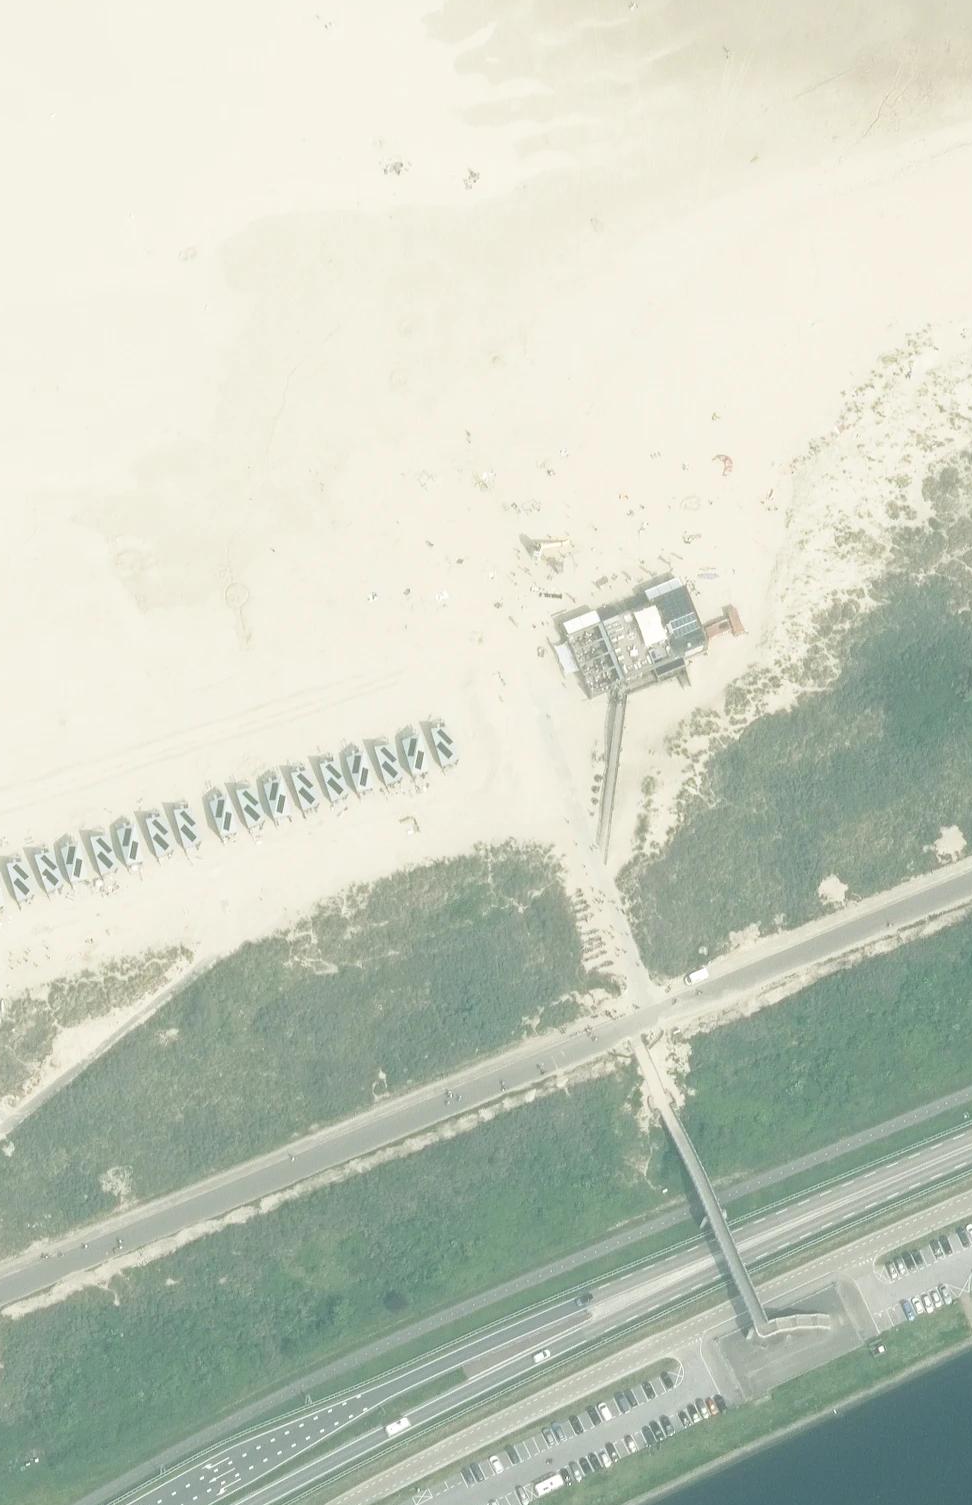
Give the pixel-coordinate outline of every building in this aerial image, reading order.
[(602,626),(625,682),(633,679),(707,649),(684,594),(636,613),(610,623),(602,626)] [(591,696),(625,682),(602,626),(568,640),(591,696)] [(440,731),(431,733),(442,764),(450,761),(440,731)] [(414,738),(406,741),(417,770),(425,767),(414,738)] [(387,749),(378,751),(389,782),(397,779),(387,749)] [(361,756),(353,758),(364,788),(372,785),(361,756)] [(337,764),(329,767),(338,796),(346,794),(337,764)] [(301,776),(294,778),(304,808),(311,806),(301,776)] [(276,784),(268,787),(277,817),(285,815),(276,784)] [(250,791),(242,794),(253,825),(261,822),(250,791)] [(224,803),(215,805),(223,836),(232,833),(224,803)] [(195,810),(186,813),(196,844),(205,841),(195,810)] [(166,819),(157,822),(167,853),(176,850),(166,819)] [(132,830),(123,832),(131,862),(140,860),(132,830)] [(106,838),(98,840),(107,871),(116,868),(106,838)] [(80,846),(73,848),(83,879),(91,877),(80,846)] [(46,857),(37,860),(46,890),(54,888),(46,857)] [(21,870),(13,872),(19,898),(27,896),(21,870)]
